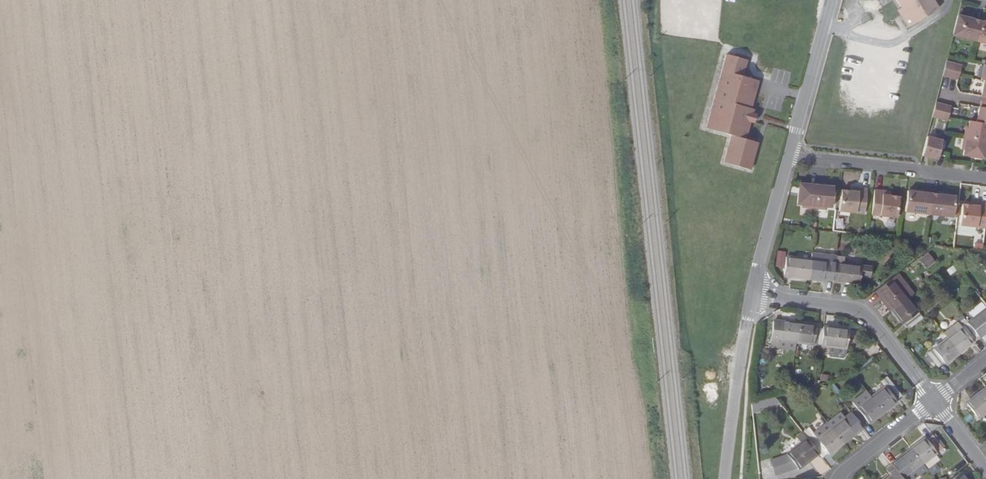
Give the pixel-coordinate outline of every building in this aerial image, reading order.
[(665,7),(681,8),(681,0),(665,0),(665,7)] [(728,11),(728,0),(712,0),(712,10),(728,11)] [(781,0),(767,0),(766,6),(779,9),(781,0)] [(907,19),(903,22),(909,30),(939,10),(933,0),(895,0),(903,12),(907,19)] [(903,12),(894,17),(903,22),(907,19),(903,12)] [(971,19),(963,17),(958,37),(985,43),(985,22),(978,20),(977,23),(970,22),(971,19)] [(665,27),(665,43),(682,43),(681,27),(665,27)] [(730,137),(723,164),(750,172),(757,143),(746,140),(750,125),(754,126),(755,122),(750,119),(753,110),(731,108),(733,105),(752,107),(759,81),(743,78),(747,61),(726,55),(705,131),(730,137)] [(774,60),(772,66),(787,70),(789,64),(774,60)] [(962,82),(965,68),(950,64),(947,78),(962,82)] [(668,100),(685,99),(684,86),(668,87),(668,100)] [(954,110),(940,106),(937,119),(951,122),(954,110)] [(984,109),(981,124),(976,124),(975,132),(972,132),(970,149),(972,149),(970,158),(985,161),(985,109),(984,109)] [(946,141),(931,138),(927,157),(941,160),(946,141)] [(817,186),(817,187),(808,186),(805,207),(814,208),(814,210),(830,212),(830,210),(841,210),(842,190),(825,188),(825,187),(817,186)] [(868,192),(868,196),(862,195),(854,194),(851,214),(876,218),(879,194),(868,192)] [(906,201),(900,200),(901,196),(891,195),(887,219),(912,223),(915,202),(906,201)] [(942,201),(936,200),(936,197),(927,196),(925,217),(956,221),(958,200),(949,199),(949,202),(942,201)] [(983,210),(976,210),(969,209),(966,230),(985,233),(985,208),(983,207),(983,210)] [(710,239),(710,252),(726,252),(725,239),(710,239)] [(836,255),(810,252),(809,259),(807,278),(825,280),(826,279),(833,280),(836,255)] [(924,269),(934,261),(926,252),(917,260),(924,269)] [(836,255),(833,280),(832,281),(858,284),(860,265),(842,263),(843,255),(836,254),(836,255)] [(809,259),(784,256),(782,274),(791,275),(791,276),(807,278),(809,259)] [(713,273),(720,271),(717,258),(711,259),(713,273)] [(889,280),(874,291),(889,310),(904,299),(889,280)] [(907,330),(921,320),(904,299),(889,310),(901,325),(902,324),(907,330)] [(985,331),(985,309),(985,307),(964,323),(975,337),(976,338),(985,331)] [(960,318),(941,333),(945,338),(964,323),(960,318)] [(779,321),(778,322),(772,321),(769,346),(777,347),(777,340),(794,342),(796,323),(779,321)] [(813,325),(799,324),(796,323),(794,342),(810,344),(810,352),(818,352),(821,327),(812,327),(813,325)] [(971,341),(975,337),(964,323),(945,338),(957,354),(971,342),(971,341)] [(846,329),(821,326),(821,327),(818,352),(825,353),(826,346),(844,348),(846,329)] [(692,334),(694,348),(710,346),(707,331),(692,334)] [(943,365),(957,354),(945,338),(926,354),(937,368),(942,363),(943,365)] [(794,342),(777,340),(777,347),(793,349),(794,342)] [(840,357),(843,355),(844,348),(826,346),(825,353),(827,356),(840,357)] [(894,401),(900,397),(884,377),(878,382),(882,387),(869,398),(881,414),(895,403),(894,401)] [(985,411),(985,391),(984,388),(971,398),(972,399),(965,404),(976,418),(985,411)] [(868,424),(881,414),(869,398),(850,413),(861,428),(867,423),(868,424)] [(855,433),(861,428),(850,413),(843,419),(830,429),(842,444),(856,434),(855,433)] [(843,419),(839,414),(826,423),(830,429),(843,419)] [(812,434),(807,428),(801,433),(818,454),(822,459),(828,454),(829,455),(842,444),(830,429),(826,423),(812,434)] [(798,470),(800,468),(818,454),(801,433),(795,437),(800,444),(786,455),(798,470)] [(924,442),(922,440),(909,451),(921,466),(941,450),(930,437),(924,442)] [(926,472),(921,466),(909,451),(896,462),(897,463),(891,469),(899,478),(917,478),(926,472)] [(891,469),(885,473),(888,476),(885,478),(899,478),(891,469)]
